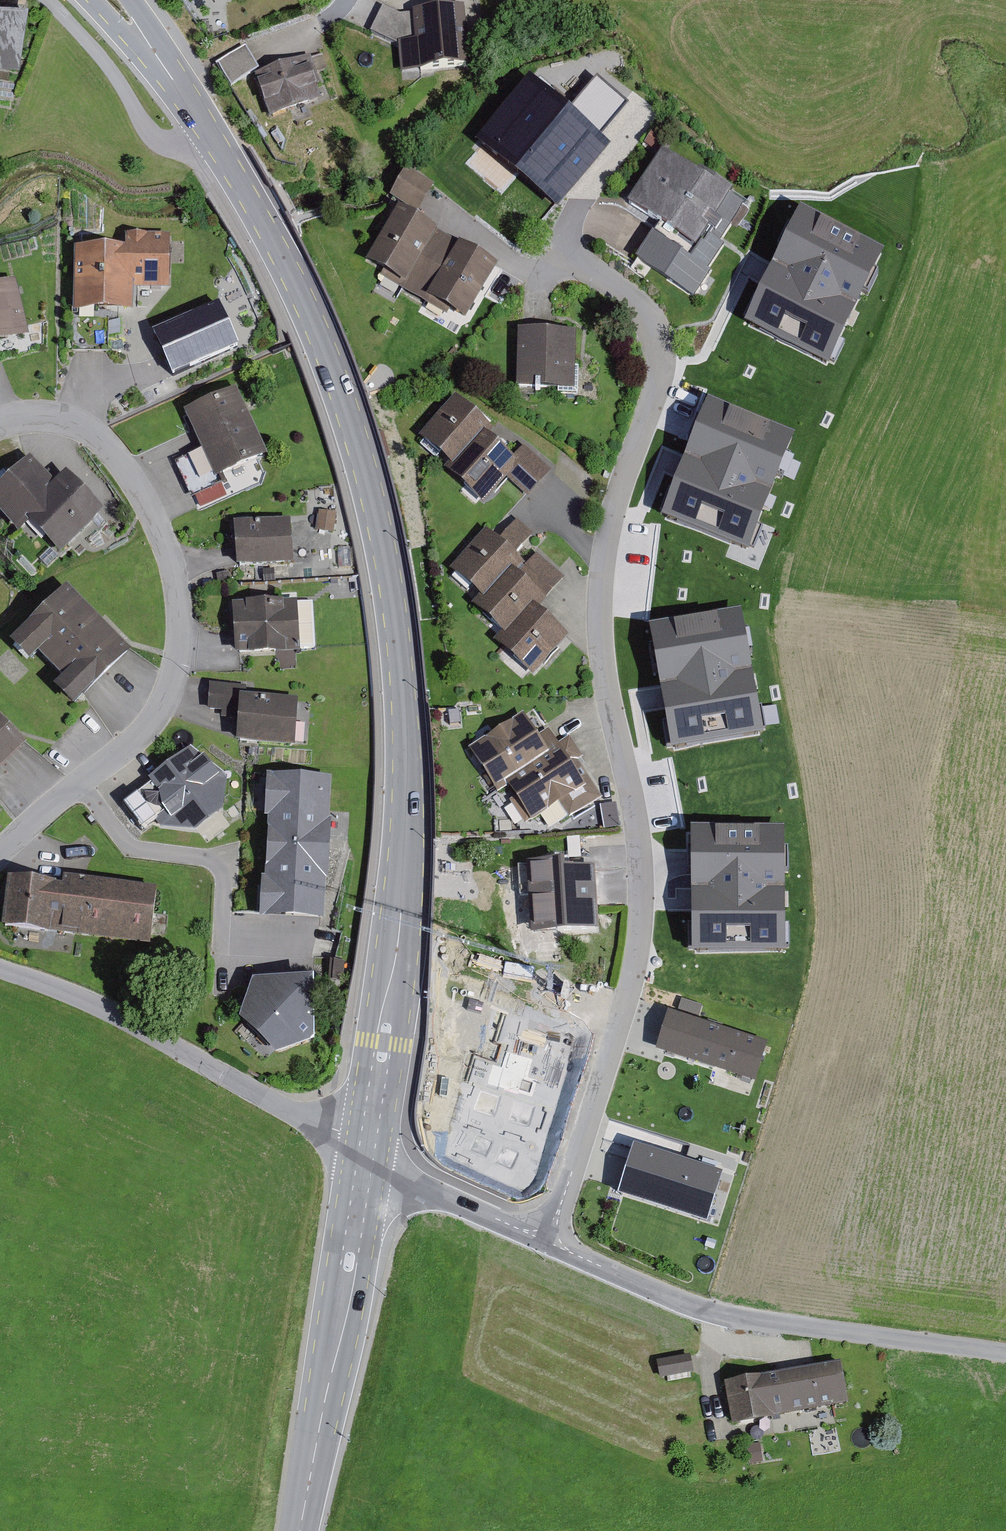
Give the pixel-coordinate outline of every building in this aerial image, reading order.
[(4,0),(0,0),(0,63),(21,66),(30,4),(4,0)] [(415,41),(412,14),(400,16),(382,7),(371,32),(398,46),(401,75),(420,73),(417,41),(415,41)] [(464,7),(412,12),(412,14),(415,41),(417,41),(420,73),(470,69),(464,7)] [(246,47),(217,64),(231,88),(260,70),(246,47)] [(310,56),(254,75),(270,121),(322,102),(317,87),(321,86),(310,56)] [(558,125),(590,151),(630,104),(597,78),(565,117),(558,125)] [(530,88),(482,144),(490,151),(495,145),(561,200),(597,157),(590,151),(558,125),(565,117),(530,88)] [(697,174),(662,152),(626,206),(660,228),(639,260),(693,296),(709,273),(706,272),(724,246),(719,243),(744,206),(732,198),(734,195),(699,172),(697,174)] [(407,169),(391,196),(418,213),(434,185),(407,169)] [(800,204),(744,320),(828,361),(885,245),(800,204)] [(399,209),(366,264),(382,273),(380,277),(412,296),(447,237),(399,209)] [(125,250),(75,250),(74,315),(133,316),(134,290),(170,290),(171,237),(125,236),(125,250)] [(499,267),(447,237),(412,296),(446,317),(449,313),(466,323),(499,267)] [(0,285),(0,357),(44,345),(42,322),(27,325),(14,282),(0,285)] [(236,348),(218,307),(173,326),(181,346),(163,354),(172,376),(236,348)] [(576,333),(518,331),(516,389),(575,390),(576,333)] [(237,388),(182,413),(200,451),(173,463),(190,499),(193,498),(221,485),(218,480),(268,457),(237,388)] [(708,395),(660,515),(748,549),(795,430),(708,395)] [(418,438),(449,466),(453,470),(484,434),(489,439),(494,433),(456,398),(418,438)] [(483,507),(507,480),(520,466),(513,460),(489,439),(484,434),(453,470),(449,466),(444,471),(483,507)] [(507,480),(528,498),(552,471),(525,447),(513,460),(520,466),(507,480)] [(0,488),(0,514),(19,534),(29,524),(61,557),(104,515),(66,476),(56,486),(29,459),(0,488)] [(221,485),(193,498),(199,510),(228,496),(223,484),(221,485)] [(337,515),(319,512),(316,532),(333,535),(337,515)] [(486,530),(448,572),(478,600),(483,603),(511,570),(518,576),(527,566),(515,557),(534,534),(518,521),(499,542),(486,530)] [(291,522),(234,526),(237,570),(294,566),(291,522)] [(537,554),(527,566),(518,576),(511,570),(483,603),(478,600),(472,607),(502,635),(505,637),(533,606),(539,611),(548,601),(546,600),(564,579),(537,554)] [(130,653),(67,590),(10,645),(30,665),(41,654),(66,679),(55,690),(73,709),(130,653)] [(298,602),(232,606),(236,658),(301,653),(301,650),(315,649),(312,604),(298,605),(298,602)] [(649,619),(670,746),(762,732),(742,605),(649,619)] [(569,638),(539,611),(533,606),(505,637),(502,635),(494,644),(533,678),(569,638)] [(247,687),(209,685),(208,712),(222,713),(221,719),(239,720),(237,745),(295,748),(298,701),(247,699),(247,687)] [(523,716),(468,751),(497,796),(507,790),(504,785),(548,756),(536,738),(523,716)] [(504,785),(507,790),(531,825),(561,806),(570,821),(602,800),(577,762),(583,758),(569,737),(556,746),(547,731),(536,738),(548,756),(504,785)] [(191,749),(149,782),(152,785),(123,806),(142,832),(156,822),(161,829),(196,834),(223,815),(227,777),(191,749)] [(333,781),(267,778),(265,820),(268,820),(265,880),(262,880),(259,925),(325,928),(333,781)] [(617,804),(600,807),(603,830),(621,827),(617,804)] [(691,822),(691,951),(784,951),(784,822),(691,822)] [(566,862),(526,865),(526,867),(519,867),(521,897),(530,896),(532,938),(599,934),(595,868),(567,870),(566,862)] [(8,885),(2,932),(51,938),(51,935),(150,946),(157,892),(64,881),(63,891),(8,885)] [(344,982),(345,962),(329,961),(329,981),(344,982)] [(314,985),(253,984),(239,1022),(276,1059),(315,1044),(314,985)] [(522,1099),(561,1061),(506,1006),(467,1044),(522,1099)] [(768,1038),(669,1006),(655,1048),(754,1080),(768,1038)] [(723,1166),(634,1138),(618,1190),(707,1217),(723,1166)] [(841,1366),(724,1387),(732,1427),(848,1406),(841,1366)]
